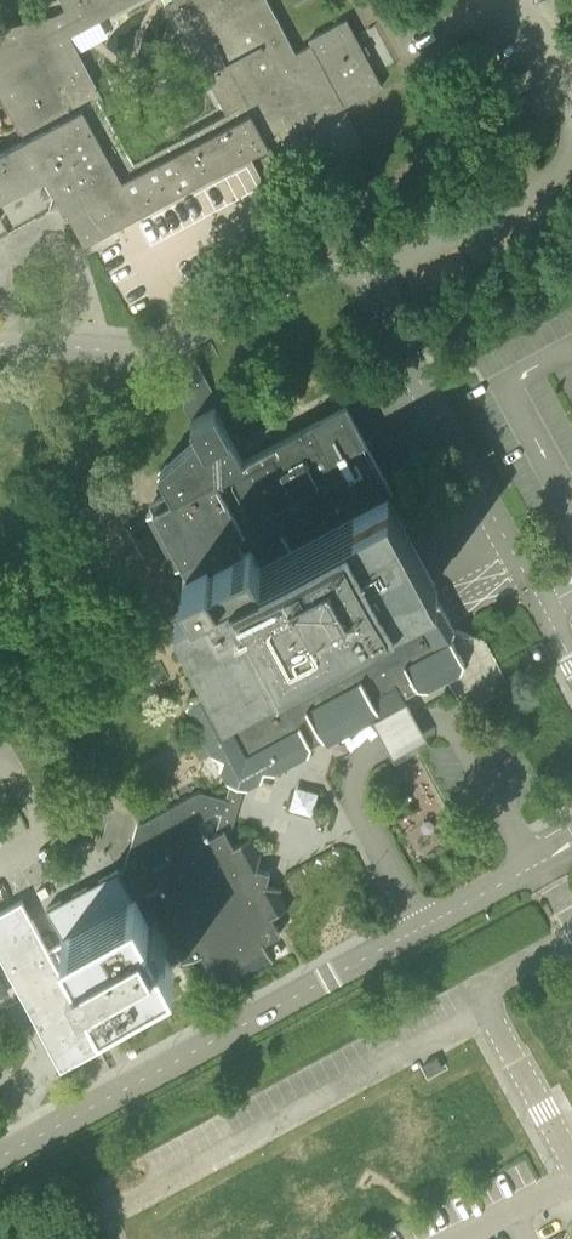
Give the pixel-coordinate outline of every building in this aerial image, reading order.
[(66,8),(54,15),(0,27),(0,94),(20,130),(22,129),(26,137),(0,152),(0,204),(46,179),(65,215),(68,214),(85,245),(271,145),(267,137),(281,129),(286,137),(345,105),(382,85),(346,17),(309,38),(312,43),(296,50),(269,0),(170,0),(168,1),(227,111),(135,160),(102,98),(105,97),(72,35),(135,0),(61,0),(66,8)] [(366,32),(385,64),(398,57),(379,25),(366,32)] [(268,155),(264,157),(258,161),(263,170),(274,164),(270,157),(268,155)] [(443,373),(432,352),(423,357),(435,378),(443,373)] [(456,631),(432,586),(435,584),(386,492),(392,488),(348,405),(244,461),(231,437),(217,410),(222,407),(209,391),(183,406),(193,423),(199,435),(160,469),(170,489),(150,500),(154,506),(147,510),(156,528),(176,565),(183,561),(188,570),(184,573),(195,595),(180,603),(224,685),(212,691),(210,687),(190,697),(187,708),(214,757),(223,760),(220,769),(228,784),(231,785),(227,799),(189,798),(138,825),(125,869),(120,872),(118,869),(49,908),(66,941),(48,950),(22,902),(0,914),(0,952),(24,995),(61,1067),(100,1046),(83,1014),(100,1005),(101,1006),(171,968),(134,901),(147,895),(184,964),(202,954),(211,970),(228,961),(238,980),(274,960),(264,942),(281,933),(272,916),(290,906),(282,890),(282,889),(267,884),(270,871),(258,868),(263,852),(261,852),(253,836),(234,846),(229,837),(244,788),(247,789),(263,781),(265,773),(274,775),(310,756),(312,747),(419,689),(428,692),(461,674),(464,664),(453,642),(456,631)] [(494,726),(494,740),(513,740),(513,726),(494,726)] [(423,1064),(429,1074),(443,1067),(437,1056),(423,1064)]
